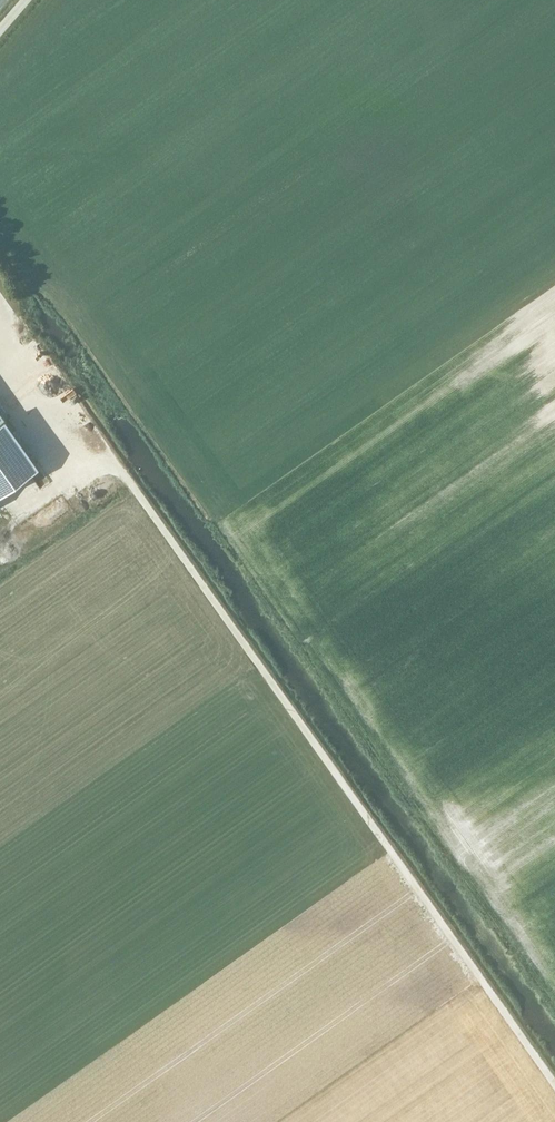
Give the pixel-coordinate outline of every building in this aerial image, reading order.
[(37,465),(4,418),(0,420),(0,491),(37,465)] [(65,431),(61,434),(67,444),(72,441),(65,431)]
